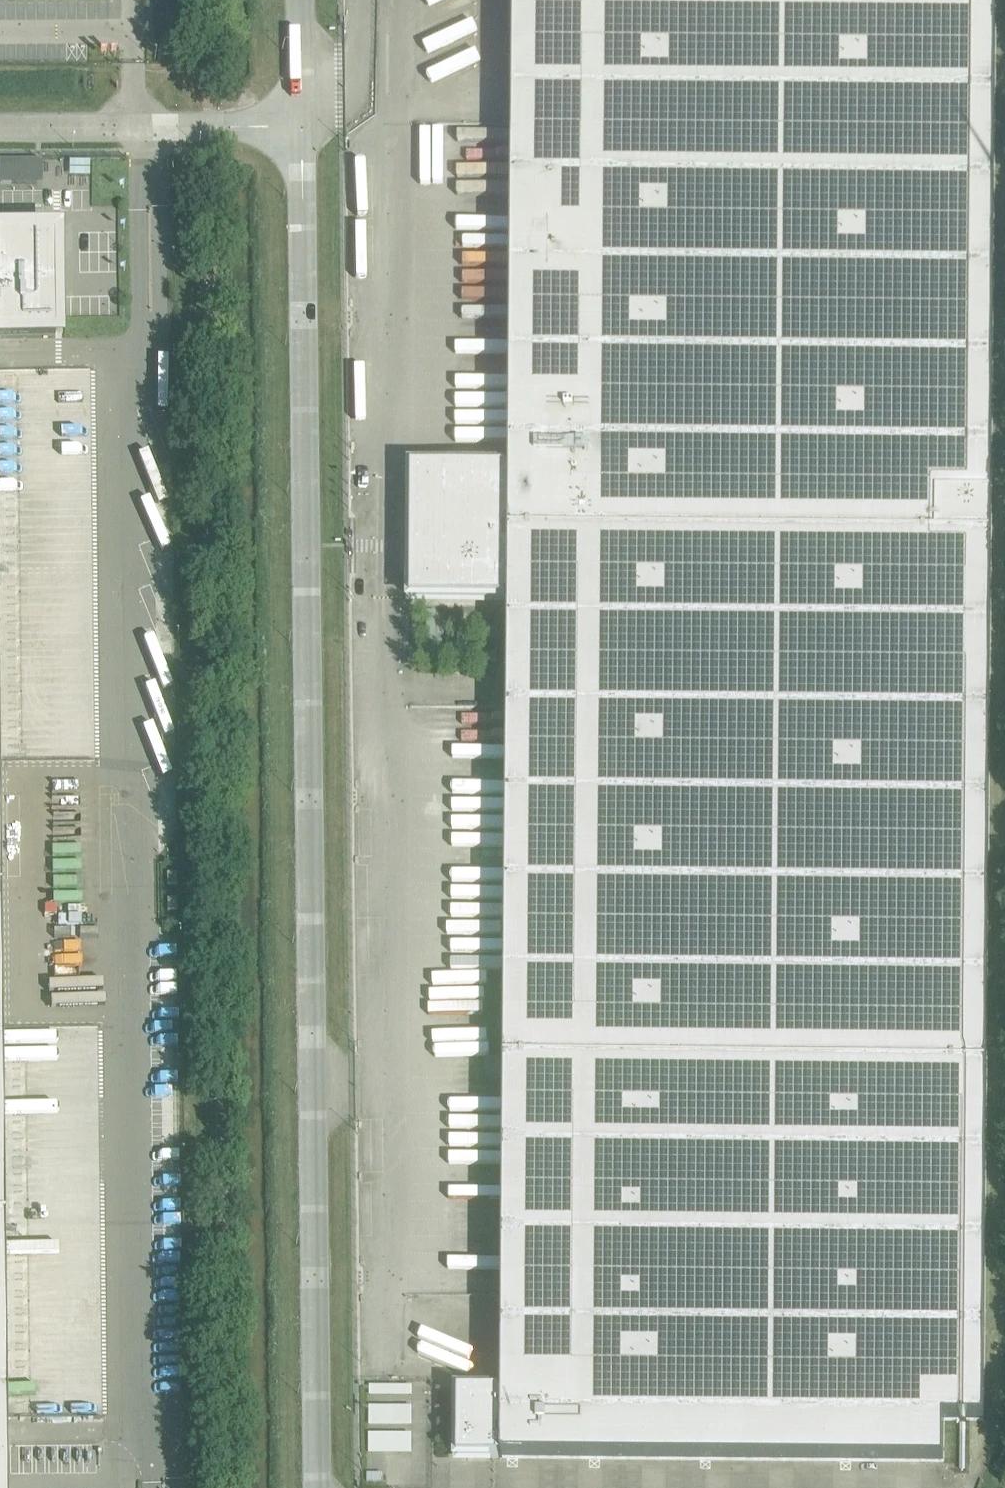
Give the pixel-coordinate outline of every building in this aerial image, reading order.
[(413,535),(992,539),(996,0),(515,0),(511,469),(413,468),(413,535)] [(45,182),(46,159),(2,158),(2,181),(45,182)] [(113,210),(77,210),(78,259),(114,258),(113,210)] [(55,334),(54,236),(0,237),(0,334),(55,334)] [(114,262),(78,263),(79,312),(115,311),(114,262)] [(510,599),(506,1064),(987,1068),(992,539),(413,535),(412,598),(510,599)] [(506,1064),(503,1391),(460,1391),(459,1446),(463,1446),(463,1457),(492,1457),(944,1461),(945,1420),(985,1420),(987,1068),(506,1064)]
